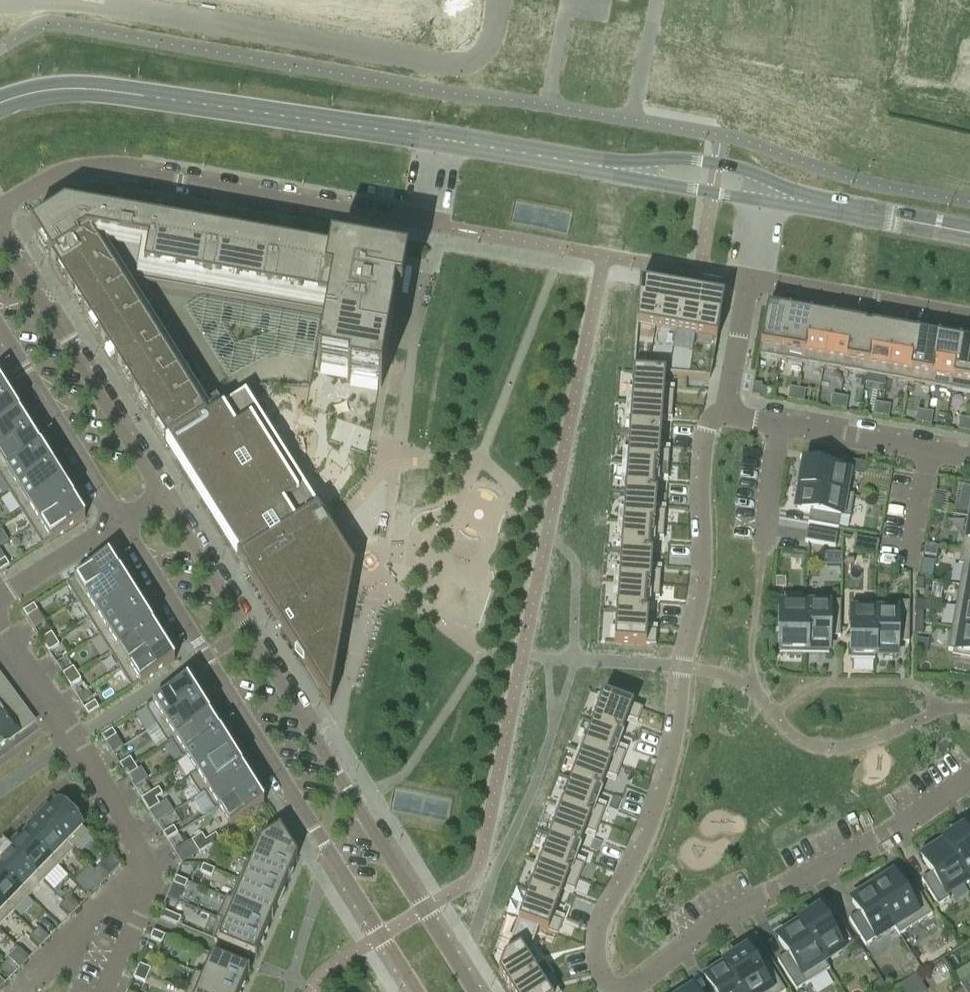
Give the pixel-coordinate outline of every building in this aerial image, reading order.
[(509,224),(566,236),(572,211),(514,199),(509,224)] [(64,209),(31,230),(35,237),(57,271),(81,311),(166,445),(206,420),(121,285),(94,242),(95,238),(148,248),(144,272),(158,275),(158,271),(175,274),(174,278),(177,278),(178,274),(195,277),(194,281),(219,286),(220,282),(237,285),(236,289),(239,289),(240,285),(256,288),(256,292),(281,297),(282,293),(298,296),(297,299),(300,300),(301,296),(318,299),(317,303),(331,305),(331,307),(328,306),(317,371),(320,371),(322,362),(349,367),(347,382),(350,383),(351,374),(379,379),(377,388),(380,388),(396,302),(401,303),(401,300),(392,299),(397,271),(406,273),(407,270),(340,258),(152,224),(77,211),(64,209)] [(258,240),(260,228),(165,212),(163,224),(198,230),(258,240)] [(306,238),(305,251),(337,254),(338,241),(306,238)] [(639,285),(636,329),(654,332),(662,290),(639,285)] [(662,290),(654,332),(674,335),(682,293),(662,290)] [(682,293),(674,335),(695,339),(702,297),(682,293)] [(702,297),(695,339),(716,343),(723,300),(702,297)] [(767,308),(758,355),(780,359),(790,312),(767,308)] [(790,312),(780,359),(802,363),(810,315),(790,312)] [(810,315),(802,363),(823,367),(831,319),(810,315)] [(831,319),(823,367),(844,371),(853,323),(831,319)] [(853,323),(844,371),(866,374),(874,327),(870,326),(870,328),(865,327),(865,325),(853,323)] [(874,327),(866,374),(887,378),(895,331),(874,327)] [(895,331),(887,378),(908,382),(916,334),(895,331)] [(916,334),(908,382),(929,386),(939,338),(916,334)] [(939,338),(929,386),(951,389),(959,342),(939,338)] [(951,389),(969,393),(969,344),(959,342),(951,389)] [(632,372),(630,403),(672,406),(673,393),(663,392),(664,375),(632,372)] [(751,395),(752,395),(759,397),(761,385),(753,384),(751,395)] [(789,388),(787,400),(795,401),(797,389),(789,388)] [(797,389),(795,401),(803,403),(805,391),(797,389)] [(330,702),(325,693),(345,579),(353,573),(354,569),(323,520),(321,521),(280,457),(282,455),(245,395),(219,412),(206,420),(166,445),(239,562),(330,706),(330,702)] [(832,395),(830,407),(838,409),(840,397),(832,395)] [(19,414),(8,397),(0,402),(0,426),(19,414)] [(840,397),(838,409),(845,410),(848,398),(840,397)] [(630,403),(628,433),(660,435),(661,419),(671,419),(672,406),(630,403)] [(874,403),(872,415),(880,416),(882,404),(874,403)] [(882,404),(880,416),(888,418),(890,406),(882,404)] [(917,410),(915,422),(923,424),(925,412),(917,410)] [(925,412),(923,424),(930,425),(933,413),(925,412)] [(30,432),(19,414),(0,426),(0,450),(30,432)] [(960,418),(957,430),(965,431),(967,419),(960,418)] [(6,470),(41,449),(30,432),(0,450),(0,474),(6,470)] [(628,433),(626,463),(668,466),(669,453),(659,452),(660,435),(628,433)] [(0,474),(0,478),(9,493),(17,488),(52,466),(41,449),(6,470),(0,474)] [(799,464),(795,486),(853,497),(853,496),(844,494),(850,461),(820,455),(819,458),(824,458),(822,468),(817,467),(799,464)] [(626,463),(624,493),(656,495),(657,479),(667,479),(668,466),(626,463)] [(17,488),(9,493),(20,510),(28,505),(63,484),(52,466),(17,488)] [(28,505),(20,510),(31,528),(39,523),(74,501),(63,484),(28,505)] [(795,486),(795,487),(800,488),(796,509),(810,512),(814,513),(812,522),(808,521),(807,524),(838,529),(840,517),(849,519),(853,497),(795,486)] [(624,493),(622,523),(663,526),(664,513),(655,512),(656,495),(624,493)] [(39,523),(31,528),(42,545),(50,540),(85,519),(74,501),(39,523)] [(960,550),(969,552),(969,515),(967,515),(960,550)] [(622,523),(620,553),(651,555),(653,538),(662,539),(663,526),(622,523)] [(804,540),(804,542),(809,542),(834,547),(837,535),(806,530),(806,531),(811,532),(809,541),(804,540)] [(925,544),(923,555),(935,557),(937,546),(925,544)] [(958,565),(963,566),(959,585),(969,587),(969,552),(960,550),(958,565)] [(620,553),(617,583),(659,586),(660,572),(650,572),(651,555),(620,553)] [(824,553),(824,566),(841,566),(841,553),(824,553)] [(74,578),(66,583),(77,601),(85,595),(119,574),(108,556),(83,572),(74,578)] [(0,562),(0,571),(9,565),(5,559),(0,562)] [(85,595),(77,601),(88,618),(96,613),(130,591),(119,574),(85,595)] [(915,579),(915,591),(923,591),(923,579),(915,579)] [(617,583),(615,613),(647,615),(648,598),(658,599),(659,586),(617,583)] [(955,606),(969,609),(969,587),(959,585),(958,592),(955,606)] [(96,613),(88,618),(99,635),(107,630),(141,609),(130,591),(96,613)] [(805,605),(804,655),(828,655),(828,637),(828,632),(838,632),(837,637),(840,637),(840,601),(805,601),(805,605)] [(852,601),(851,660),(874,661),(874,656),(875,607),(875,602),(852,601)] [(875,607),(874,656),(896,656),(896,643),(896,638),(906,639),(906,643),(908,643),(909,603),(894,602),(894,607),(875,607)] [(33,605),(23,611),(27,617),(37,611),(33,605)] [(780,605),(779,654),(804,655),(805,605),(780,605)] [(951,628),(969,631),(969,609),(955,606),(953,621),(951,628)] [(107,630),(99,635),(110,653),(118,648),(152,627),(141,609),(107,630)] [(923,623),(923,611),(915,610),(915,622),(923,623)] [(615,613),(613,643),(655,646),(656,632),(646,632),(647,615),(615,613)] [(923,623),(915,622),(914,634),(922,635),(923,623)] [(118,648),(110,653),(121,671),(129,665),(163,644),(152,627),(118,648)] [(947,650),(952,651),(951,656),(969,659),(969,631),(951,628),(947,650)] [(51,633),(41,639),(45,646),(55,639),(51,633)] [(55,639),(45,646),(48,652),(59,645),(55,639)] [(129,665),(121,671),(132,688),(140,683),(174,662),(163,644),(129,665)] [(73,667),(62,674),(66,680),(77,674),(73,667)] [(77,674),(66,680),(70,686),(81,680),(77,674)] [(164,721),(198,699),(187,681),(144,708),(155,725),(163,720),(164,721)] [(602,695),(592,724),(622,735),(628,719),(637,723),(642,709),(602,695)] [(166,743),(209,717),(198,699),(164,721),(163,720),(155,725),(166,743)] [(94,702),(84,708),(88,715),(98,708),(94,702)] [(0,709),(0,742),(7,737),(9,740),(18,733),(0,709)] [(185,755),(220,734),(209,717),(166,743),(167,744),(171,741),(182,759),(186,756),(185,755)] [(592,724),(581,752),(620,767),(625,754),(616,751),(622,735),(592,724)] [(116,736),(112,729),(101,736),(105,742),(116,736)] [(196,772),(231,751),(220,734),(185,755),(186,756),(196,772)] [(241,769),(231,751),(196,772),(188,777),(200,796),(204,793),(203,793),(241,769)] [(581,752),(570,780),(601,791),(606,775),(615,779),(620,767),(581,752)] [(133,764),(129,758),(119,764),(123,770),(133,764)] [(137,770),(133,764),(123,770),(127,777),(137,770)] [(252,786),(241,769),(203,793),(204,793),(215,810),(219,808),(218,807),(252,786)] [(570,780),(560,808),(599,823),(604,810),(595,807),(601,791),(570,780)] [(263,804),(252,786),(218,807),(219,808),(229,825),(248,814),(259,806),(263,804)] [(392,812),(446,823),(451,798),(394,786),(390,808),(389,811),(392,812)] [(162,794),(158,788),(141,799),(145,805),(155,799),(162,794)] [(159,805),(155,799),(145,805),(149,811),(159,805)] [(54,801),(38,817),(73,851),(89,834),(54,801)] [(259,806),(248,814),(252,821),(264,813),(259,806)] [(560,808),(549,836),(579,847),(585,832),(594,835),(599,823),(560,808)] [(73,851),(38,817),(23,832),(58,866),(73,851)] [(167,840),(177,833),(173,827),(163,834),(167,840)] [(960,828),(940,841),(966,882),(969,887),(969,843),(960,828)] [(297,857),(279,829),(260,841),(251,861),(251,862),(288,877),(297,857)] [(58,866),(23,832),(8,848),(43,881),(58,866)] [(205,840),(201,834),(191,841),(195,847),(205,840)] [(209,846),(219,840),(215,834),(205,840),(209,846)] [(549,836),(539,864),(578,879),(583,866),(574,863),(579,847),(549,836)] [(209,846),(205,840),(195,847),(199,853),(209,846)] [(966,882),(940,841),(919,854),(931,873),(934,877),(946,895),(966,882)] [(8,848),(0,856),(0,870),(28,897),(43,881),(8,848)] [(280,897),(288,877),(251,862),(251,861),(247,859),(238,880),(280,897)] [(539,864),(528,892),(558,904),(564,888),(573,891),(578,879),(539,864)] [(211,876),(214,869),(203,865),(200,872),(211,876)] [(99,866),(94,871),(104,881),(109,876),(99,866)] [(0,870),(0,900),(13,913),(28,897),(0,870)] [(104,881),(94,871),(89,876),(99,886),(104,881)] [(921,921),(905,894),(902,891),(893,875),(872,888),(900,935),(921,921)] [(184,888),(187,882),(176,877),(173,884),(184,888)] [(946,895),(934,877),(925,882),(923,878),(921,880),(938,906),(948,899),(946,895)] [(271,917),(280,897),(238,880),(230,899),(230,900),(271,917)] [(913,889),(905,894),(921,921),(932,915),(913,884),(911,885),(913,889)] [(900,935),(872,888),(851,901),(859,913),(861,917),(875,939),(893,927),(898,935),(900,935)] [(528,892),(518,920),(538,928),(538,929),(556,936),(562,923),(552,919),(558,904),(528,892)] [(69,897),(64,902),(74,912),(79,907),(69,897)] [(263,937),(271,917),(230,900),(230,899),(226,897),(217,919),(221,920),(263,937)] [(0,900),(0,926),(13,913),(0,900)] [(74,912),(64,902),(59,907),(69,917),(74,912)] [(842,950),(828,928),(826,924),(816,908),(796,921),(799,925),(828,970),(829,970),(824,961),(842,950)] [(181,918),(162,910),(159,917),(178,925),(181,918)] [(837,922),(828,928),(842,950),(852,944),(836,917),(834,919),(837,922)] [(875,939),(861,917),(853,922),(850,918),(848,919),(865,945),(875,939)] [(254,958),(263,937),(221,920),(213,940),(254,958)] [(518,920),(498,974),(509,991),(536,974),(527,959),(538,929),(538,928),(518,920)] [(828,970),(799,925),(777,938),(787,954),(789,958),(806,984),(828,970)] [(39,928),(34,933),(44,943),(49,938),(39,928)] [(161,943),(164,936),(153,931),(150,938),(161,943)] [(44,943),(34,933),(29,938),(39,948),(44,943)] [(758,971),(756,968),(746,952),(726,965),(742,991),(771,991),(758,971)] [(240,991),(249,971),(212,955),(203,975),(203,976),(240,991)] [(806,984),(789,958),(781,963),(779,959),(777,960),(796,990),(806,984)] [(9,959),(4,964),(14,974),(19,969),(9,959)] [(758,971),(771,991),(785,991),(766,961),(764,962),(767,966),(758,971)] [(4,964),(0,968),(0,970),(9,979),(14,974),(4,964)] [(147,976),(150,969),(139,964),(136,971),(147,976)] [(726,965),(705,978),(713,991),(742,991),(726,965)] [(145,983),(147,976),(136,971),(133,978),(145,983)] [(240,991),(203,976),(203,975),(194,971),(186,991),(240,991)] [(928,989),(917,972),(901,983),(907,991),(923,991),(928,989)] [(509,991),(559,991),(553,983),(545,988),(536,974),(509,991)] [(960,985),(964,991),(969,991),(969,978),(960,985)]
